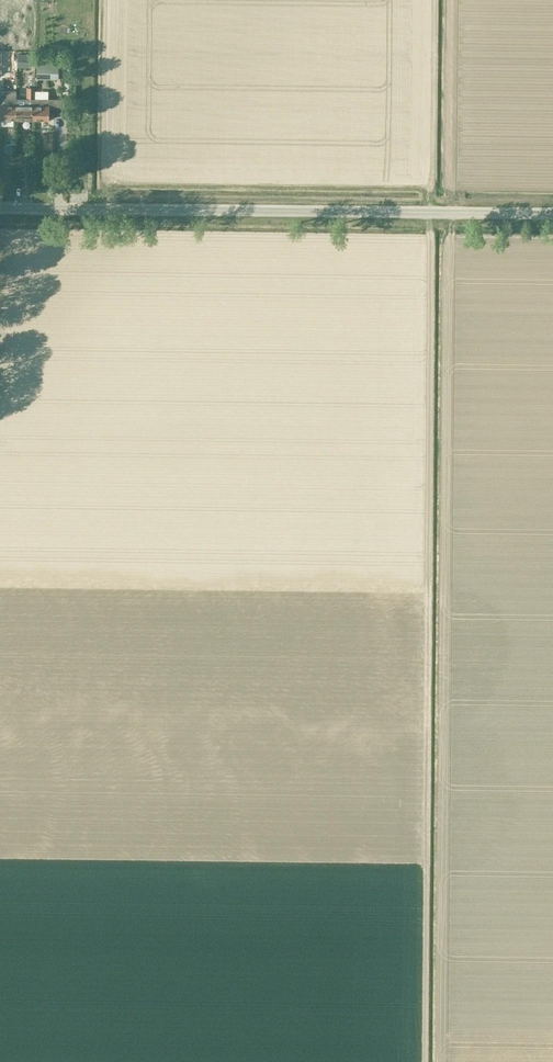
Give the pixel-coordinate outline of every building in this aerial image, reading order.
[(36,79),(59,79),(59,64),(37,63),(36,79)] [(17,99),(17,90),(0,90),(0,95),(0,119),(16,119),(17,99)] [(35,99),(35,93),(27,93),(27,99),(17,99),(16,119),(33,119),(33,99),(35,99)] [(62,99),(35,99),(33,99),(33,119),(50,120),(50,113),(62,113),(62,99)]
